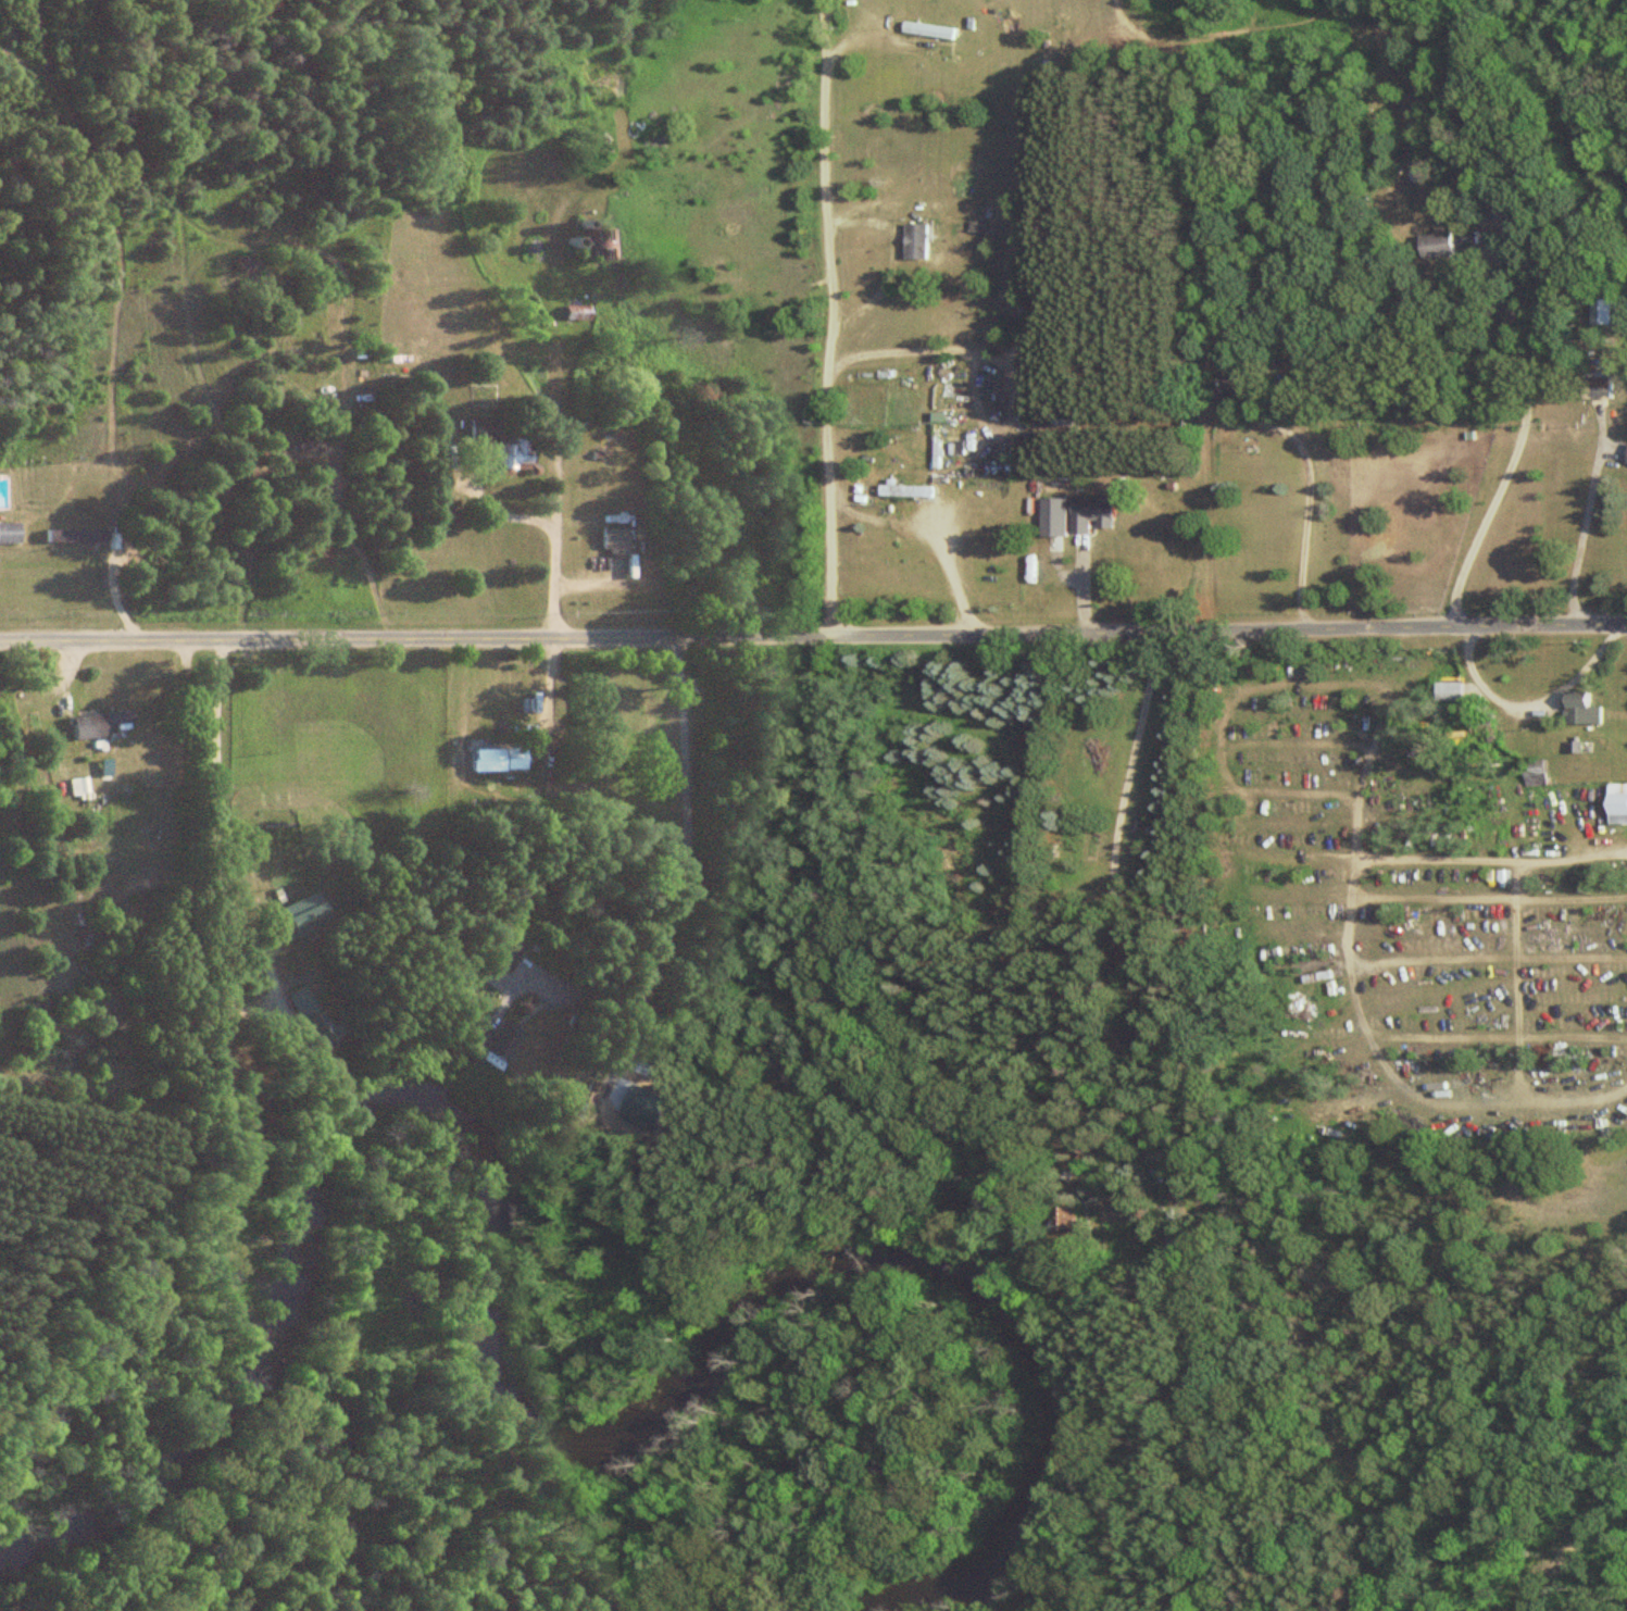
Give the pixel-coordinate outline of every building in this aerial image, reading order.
[(906,36),(959,40),(961,27),(907,23),(906,36)] [(911,259),(932,259),(932,219),(911,219),(911,259)] [(1418,235),(1419,260),(1458,258),(1457,234),(1418,235)] [(590,321),(590,308),(566,308),(566,321),(590,321)] [(501,420),(472,420),(472,443),(500,443),(501,471),(533,470),(532,430),(501,430),(501,420)] [(938,498),(938,486),(884,486),(884,498),(938,498)] [(1121,499),(1076,499),(1076,533),(1097,533),(1097,530),(1120,530),(1121,499)] [(20,524),(0,524),(0,544),(20,544),(20,524)] [(631,529),(603,529),(603,548),(631,548),(631,529)] [(106,543),(106,531),(45,531),(45,543),(106,543)] [(1442,703),(1471,703),(1471,683),(1442,683),(1442,703)] [(1606,726),(1606,707),(1598,707),(1598,692),(1569,692),(1569,726),(1606,726)] [(110,738),(109,726),(134,724),(133,712),(73,717),(74,741),(110,738)] [(474,772),(526,772),(526,750),(474,751),(474,772)] [(1551,786),(1551,761),(1521,761),(1521,786),(1551,786)] [(71,780),(72,798),(88,797),(88,779),(71,780)] [(333,921),(320,892),(283,909),(297,938),(333,921)] [(1304,974),(1304,983),(1335,981),(1335,972),(1304,974)] [(488,1049),(502,1058),(521,1026),(507,1017),(488,1049)]
